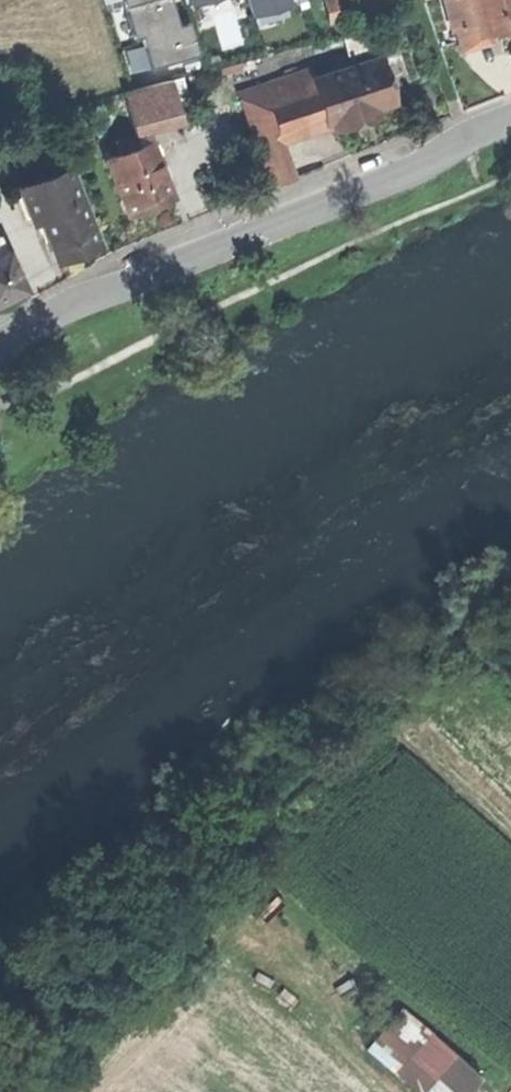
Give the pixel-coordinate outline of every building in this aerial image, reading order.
[(137,33),(146,66),(194,52),(185,19),(174,22),(168,0),(119,0),(129,35),(137,33)] [(249,13),(289,2),(288,0),(245,0),(249,13)] [(478,24),(472,0),(443,0),(451,31),(478,24)] [(478,24),(480,35),(489,33),(506,29),(510,28),(510,0),(472,0),(478,24)] [(483,46),(480,35),(478,24),(451,31),(456,53),(483,46)] [(491,44),(489,33),(480,35),(483,46),(491,44)] [(314,89),(326,126),(392,105),(378,62),(312,84),(314,89)] [(244,91),(255,131),(273,126),(266,103),(284,98),(280,85),(311,76),(309,72),(244,91)] [(280,85),(284,98),(294,95),(314,89),(312,84),(311,76),(280,85)] [(122,94),(130,126),(179,114),(170,82),(122,94)] [(305,133),(326,126),(314,89),(294,95),(305,133)] [(291,137),(305,133),(294,95),(284,98),(266,103),(273,126),(277,141),(291,137)] [(272,142),(277,141),(273,126),(255,131),(254,131),(259,147),(272,142)] [(114,143),(119,155),(139,147),(134,135),(114,143)] [(286,182),(272,142),(259,147),(273,186),(286,182)] [(104,161),(127,218),(147,210),(171,200),(163,179),(159,169),(149,143),(139,147),(119,155),(104,161)] [(166,166),(159,169),(163,179),(170,176),(166,166)] [(32,200),(41,221),(81,206),(72,184),(32,200)] [(47,238),(57,263),(76,255),(97,247),(81,206),(41,221),(44,230),(47,238)] [(42,240),(47,238),(44,230),(39,232),(42,240)] [(23,292),(6,253),(0,256),(0,302),(4,300),(23,292)] [(421,1091),(473,1091),(484,1079),(406,1013),(373,1052),(421,1091)]
